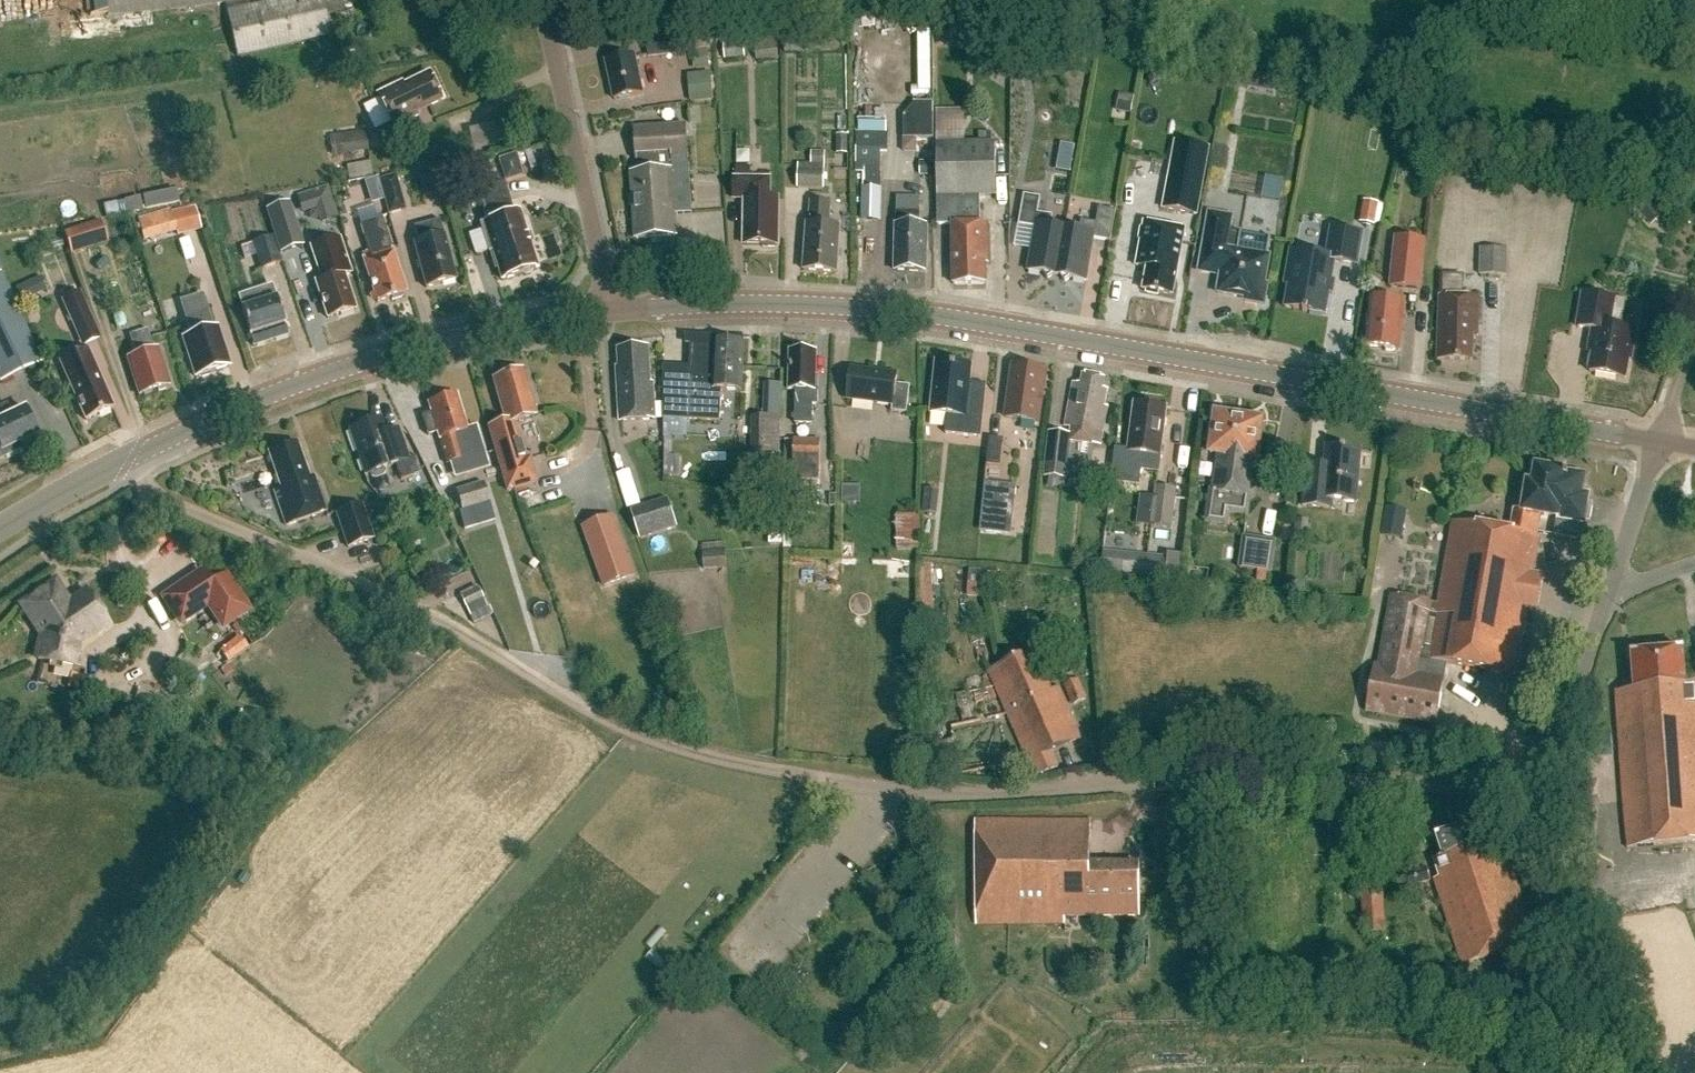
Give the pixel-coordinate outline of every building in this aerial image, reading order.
[(2,7),(2,12),(23,10),(22,0),(0,0),(0,7),(2,7)] [(224,4),(237,61),(331,40),(327,19),(345,14),(342,0),(289,0),(248,9),(247,0),(67,0),(71,40),(126,34),(126,32),(154,29),(152,12),(224,4)] [(787,24),(788,54),(803,53),(801,24),(787,24)] [(807,51),(832,50),(831,35),(807,35),(807,51)] [(646,41),(646,46),(647,58),(679,55),(677,37),(646,41)] [(779,37),(755,38),(757,61),(780,59),(779,37)] [(744,42),(723,45),(724,61),(746,59),(744,42)] [(694,71),(710,69),(708,51),(692,53),(694,71)] [(614,100),(642,94),(635,55),(607,61),(614,100)] [(994,55),(985,69),(996,76),(1006,63),(994,55)] [(691,103),(713,100),(710,73),(688,75),(691,103)] [(416,113),(440,101),(426,74),(401,87),(400,85),(377,96),(394,129),(418,117),(416,113)] [(1249,77),(1247,88),(1273,93),(1275,82),(1249,77)] [(915,88),(916,98),(932,97),(932,88),(915,88)] [(1131,115),(1134,97),(1119,95),(1116,112),(1131,115)] [(933,104),(915,104),(915,105),(914,139),(918,139),(934,139),(933,104)] [(846,118),(837,118),(837,131),(846,131),(846,118)] [(677,215),(693,214),(688,123),(634,126),(636,159),(638,159),(639,171),(631,171),(635,239),(678,237),(677,215)] [(462,127),(463,149),(501,147),(500,125),(462,127)] [(330,136),(333,157),(370,151),(367,131),(330,136)] [(890,135),(857,134),(857,167),(881,167),(881,150),(890,151),(890,135)] [(838,155),(848,155),(848,136),(838,136),(838,155)] [(995,145),(938,146),(938,226),(953,226),(981,226),(981,199),(995,199),(995,145)] [(506,180),(524,176),(520,153),(501,157),(506,180)] [(812,165),(799,165),(798,189),(825,190),(826,153),(813,153),(812,165)] [(1164,209),(1198,215),(1207,166),(1173,160),(1164,209)] [(920,163),(920,177),(932,177),(932,163),(920,163)] [(347,167),(349,181),(372,178),(371,164),(347,167)] [(770,200),(770,180),(750,180),(750,168),(735,168),(735,180),(734,180),(734,200),(744,200),(745,247),(778,247),(777,200),(770,200)] [(441,173),(445,186),(455,183),(452,171),(441,173)] [(883,175),(863,175),(862,222),(882,223),(883,175)] [(390,214),(405,210),(397,176),(381,180),(390,214)] [(423,198),(439,193),(435,176),(419,181),(423,198)] [(1266,195),(1282,197),(1285,178),(1269,176),(1266,195)] [(334,202),(351,198),(347,183),(330,187),(334,202)] [(502,282),(521,276),(525,278),(530,276),(532,272),(537,271),(529,246),(533,244),(530,235),(526,235),(520,217),(515,219),(504,183),(477,191),(487,222),(480,224),(489,253),(493,251),(502,282)] [(1672,199),(1672,191),(1660,191),(1660,199),(1672,199)] [(1057,277),(1066,229),(1052,226),(1054,217),(1039,214),(1041,198),(1025,195),(1019,226),(1036,229),(1028,271),(1044,274),(1048,281),(1054,276),(1057,277)] [(925,273),(927,226),(919,226),(920,199),(896,198),(894,272),(925,273)] [(104,207),(106,218),(127,214),(143,211),(140,199),(124,202),(125,203),(117,205),(104,207)] [(1651,226),(1662,216),(1647,199),(1636,209),(1651,226)] [(836,274),(840,227),(828,226),(830,203),(811,201),(808,225),(807,225),(803,271),(836,274)] [(1379,204),(1364,202),(1361,224),(1375,226),(1379,204)] [(271,210),(285,252),(306,245),(292,203),(271,210)] [(195,207),(172,213),(176,232),(177,237),(201,232),(195,207)] [(1095,239),(1111,242),(1116,212),(1100,209),(1097,224),(1082,222),(1080,231),(1066,229),(1057,277),(1061,277),(1065,284),(1071,279),(1087,282),(1095,239)] [(171,210),(139,219),(145,241),(176,232),(172,213),(171,210)] [(1210,213),(1199,272),(1221,276),(1218,294),(1246,299),(1245,301),(1265,305),(1268,285),(1266,285),(1270,257),(1268,257),(1271,238),(1241,233),(1240,237),(1230,235),(1233,217),(1210,213)] [(362,256),(377,304),(391,299),(392,301),(402,298),(402,296),(406,295),(391,250),(392,250),(382,218),(360,225),(369,254),(362,256)] [(418,242),(414,244),(425,289),(456,281),(440,220),(414,227),(418,242)] [(71,255),(107,245),(100,223),(65,233),(71,255)] [(1176,258),(1178,248),(1182,249),(1186,231),(1145,224),(1137,267),(1148,269),(1144,291),(1146,291),(1145,293),(1156,295),(1156,294),(1173,297),(1181,259),(1176,258)] [(989,226),(981,226),(953,226),(954,286),(986,286),(986,266),(989,266),(989,226)] [(1285,308),(1326,315),(1336,262),(1357,266),(1363,234),(1331,229),(1327,257),(1291,250),(1285,285),(1289,286),(1285,308)] [(1389,286),(1421,289),(1426,239),(1394,235),(1389,286)] [(272,237),(251,244),(255,256),(260,271),(281,265),(272,237)] [(61,239),(51,242),(53,250),(63,247),(61,239)] [(1479,275),(1506,276),(1507,249),(1480,248),(1479,275)] [(327,320),(355,311),(343,273),(337,275),(329,251),(314,256),(322,280),(315,282),(327,320)] [(39,363),(0,283),(0,382),(39,363)] [(16,290),(22,303),(33,298),(27,285),(16,290)] [(273,287),(240,297),(244,310),(242,310),(253,347),(288,337),(273,287)] [(61,301),(82,348),(102,339),(81,292),(61,301)] [(1593,354),(1590,373),(1625,379),(1628,360),(1631,361),(1636,331),(1621,329),(1624,314),(1626,302),(1585,295),(1584,294),(1578,328),(1593,331),(1589,353),(1593,354)] [(1478,337),(1480,298),(1440,297),(1438,360),(1473,361),(1474,337),(1478,337)] [(1367,347),(1399,350),(1404,302),(1372,298),(1367,347)] [(191,337),(183,339),(195,378),(198,377),(202,379),(209,376),(211,373),(230,367),(218,328),(214,329),(208,311),(185,318),(191,337)] [(126,325),(123,317),(121,315),(115,317),(113,319),(116,328),(119,330),(124,328),(126,325)] [(128,359),(140,395),(143,394),(144,396),(149,394),(149,392),(160,388),(161,390),(167,389),(166,386),(169,385),(157,348),(154,350),(148,330),(129,336),(136,356),(128,359)] [(743,394),(746,342),(686,338),(686,347),(692,347),(691,369),(668,368),(665,421),(722,424),(723,392),(743,394)] [(621,422),(656,420),(654,385),(651,385),(649,349),(620,351),(622,387),(619,387),(621,422)] [(819,406),(819,390),(815,390),(816,353),(810,353),(810,351),(799,350),(799,353),(792,353),(791,391),(797,391),(796,418),(797,418),(796,424),(813,425),(813,419),(814,419),(814,406),(819,406)] [(111,412),(86,352),(62,362),(72,386),(66,388),(82,425),(111,412)] [(968,400),(972,367),(936,363),(931,414),(947,416),(945,435),(981,439),(985,401),(968,400)] [(1039,423),(1046,377),(1036,376),(1037,370),(1033,369),(1033,367),(1022,365),(1022,368),(1018,367),(1015,385),(1011,384),(1006,418),(1039,423)] [(897,386),(898,378),(865,374),(866,371),(857,369),(857,373),(852,372),(848,400),(894,406),(893,414),(908,416),(911,388),(897,386)] [(534,409),(537,408),(535,400),(531,401),(523,372),(494,381),(507,424),(490,429),(507,488),(530,482),(513,423),(536,416),(534,409)] [(1082,385),(1074,383),(1065,428),(1072,429),(1071,435),(1050,432),(1044,478),(1050,479),(1049,489),(1065,491),(1066,481),(1068,481),(1072,443),(1100,446),(1108,408),(1105,407),(1108,390),(1103,389),(1105,379),(1084,375),(1082,385)] [(457,396),(429,405),(432,414),(422,417),(429,437),(438,434),(447,466),(463,461),(466,471),(487,465),(476,428),(468,431),(457,396)] [(1167,409),(1135,404),(1129,453),(1161,458),(1167,409)] [(2,406),(0,407),(0,460),(17,451),(15,446),(34,437),(21,412),(8,419),(2,406)] [(1257,461),(1263,422),(1258,421),(1256,418),(1250,417),(1248,420),(1231,417),(1229,414),(1224,414),(1222,416),(1217,415),(1211,455),(1221,456),(1220,465),(1218,464),(1214,492),(1212,492),(1207,524),(1228,527),(1229,514),(1248,517),(1251,499),(1255,500),(1257,484),(1253,483),(1256,461),(1257,461)] [(525,445),(543,441),(537,417),(519,421),(525,445)] [(780,453),(780,418),(752,417),(751,453),(780,453)] [(384,469),(395,466),(402,483),(422,475),(416,458),(409,461),(399,430),(387,434),(382,419),(349,431),(365,476),(370,474),(372,478),(375,480),(383,477),(386,472),(384,469)] [(680,476),(680,457),(670,457),(670,438),(664,437),(664,479),(670,478),(670,476),(680,476)] [(1001,467),(1004,440),(991,439),(988,465),(1001,467)] [(791,479),(793,441),(785,441),(784,479),(791,479)] [(821,442),(795,441),(793,481),(820,482),(821,442)] [(291,527),(327,512),(315,478),(310,479),(298,444),(269,454),(283,489),(277,492),(291,527)] [(1357,504),(1362,451),(1326,448),(1325,466),(1308,465),(1304,507),(1343,511),(1344,503),(1357,504)] [(1109,491),(1112,470),(1096,468),(1093,489),(1109,491)] [(1520,648),(1522,636),(1525,633),(1527,624),(1525,620),(1527,608),(1536,610),(1542,576),(1534,574),(1540,537),(1537,536),(1541,515),(1557,518),(1554,537),(1578,541),(1581,522),(1590,524),(1594,504),(1580,502),(1584,478),(1568,475),(1569,474),(1537,468),(1534,485),(1528,484),(1524,511),(1515,510),(1511,534),(1454,524),(1437,617),(1431,616),(1433,606),(1393,599),(1380,668),(1377,667),(1368,714),(1436,726),(1445,679),(1420,675),(1424,655),(1431,656),(1430,661),(1513,676),(1513,677),(1515,677),(1517,664),(1520,661),(1522,652),(1520,648)] [(818,514),(819,484),(784,483),(783,514),(818,514)] [(1013,533),(1017,486),(986,483),(981,529),(1013,533)] [(462,513),(490,505),(484,484),(456,492),(462,513)] [(1172,530),(1177,490),(1157,487),(1152,527),(1172,530)] [(939,491),(925,490),(922,513),(936,514),(939,491)] [(630,511),(639,541),(677,529),(668,500),(630,511)] [(362,504),(335,513),(347,549),(374,539),(362,504)] [(1407,511),(1386,508),(1381,536),(1402,539),(1407,511)] [(921,549),(920,515),(896,515),(897,550),(921,549)] [(615,517),(582,528),(603,589),(636,577),(615,517)] [(784,549),(792,549),(791,518),(783,518),(784,549)] [(1307,537),(1308,521),(1296,520),(1294,536),(1307,537)] [(1240,570),(1273,575),(1278,542),(1245,537),(1240,570)] [(704,570),(727,568),(725,550),(702,552),(704,570)] [(1104,552),(1102,577),(1181,585),(1184,556),(1167,554),(1167,558),(1104,552)] [(987,586),(988,572),(970,570),(968,584),(987,586)] [(248,611),(226,577),(212,586),(203,572),(163,599),(180,624),(208,606),(223,628),(248,611)] [(461,597),(474,625),(491,616),(478,589),(461,597)] [(66,608),(57,594),(55,592),(53,591),(50,591),(48,591),(46,592),(21,608),(40,638),(35,663),(72,671),(77,646),(106,627),(85,595),(66,608)] [(989,672),(1037,779),(1059,769),(1051,752),(1081,739),(1059,689),(1049,694),(1030,653),(989,672)] [(1694,845),(1694,708),(1693,709),(1692,688),(1685,688),(1683,654),(1629,658),(1632,693),(1614,695),(1626,851),(1694,845)] [(945,708),(953,704),(944,687),(936,691),(945,708)] [(959,710),(973,706),(969,692),(956,695),(959,710)] [(265,724),(275,722),(272,712),(262,714),(265,724)] [(25,731),(27,720),(14,717),(12,728),(25,731)] [(99,743),(103,726),(89,723),(85,740),(99,743)] [(1592,867),(1596,801),(1568,799),(1564,866),(1592,867)] [(1140,917),(1140,867),(1090,866),(1091,820),(976,821),(977,925),(1083,925),(1083,917),(1140,917)] [(1460,968),(1534,944),(1503,847),(1485,852),(1476,824),(1434,838),(1440,858),(1431,860),(1437,879),(1432,881),(1460,968)] [(1419,887),(1432,883),(1428,869),(1397,879),(1402,896),(1420,890),(1419,887)] [(1385,915),(1362,916),(1363,936),(1386,934),(1385,915)] [(1218,1001),(1204,1001),(1204,1014),(1218,1014),(1218,1001)]
